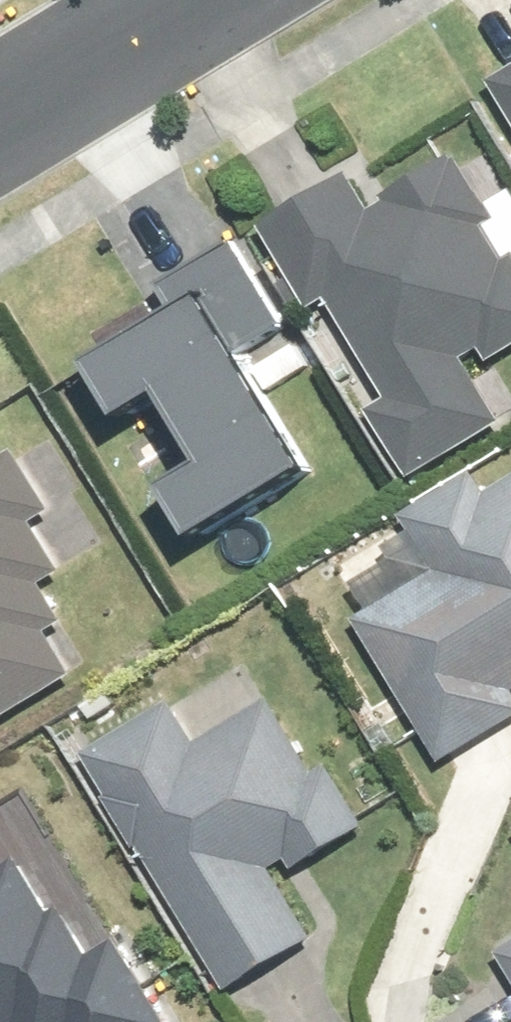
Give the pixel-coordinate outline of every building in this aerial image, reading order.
[(501,81),(510,98),(510,75),(501,81)] [(347,297),(403,395),(384,406),(423,473),(510,422),(510,417),(476,358),(501,343),(509,358),(510,357),(510,185),(494,157),(481,165),(474,153),(385,206),(364,167),(273,220),(325,310),(347,297)] [(266,379),(299,359),(284,335),(251,354),(243,339),(272,322),(221,235),(142,281),(161,315),(103,350),(82,361),(115,421),(160,396),(201,466),(157,491),(182,536),(202,525),(313,462),(266,379)] [(68,674),(42,628),(55,621),(32,581),(54,569),(22,513),(41,502),(7,444),(0,448),(0,712),(68,674)] [(502,493),(490,475),(420,516),(428,528),(395,548),(420,590),(372,619),(454,757),(510,723),(510,487),(502,493)] [(162,701),(76,752),(217,992),(307,939),(272,879),(266,869),(282,859),(288,870),(359,828),(322,766),(304,778),(257,698),(185,740),(162,701)] [(139,941),(112,956),(83,905),(69,913),(36,855),(19,865),(0,831),(0,1021),(185,1021),(139,941)]
